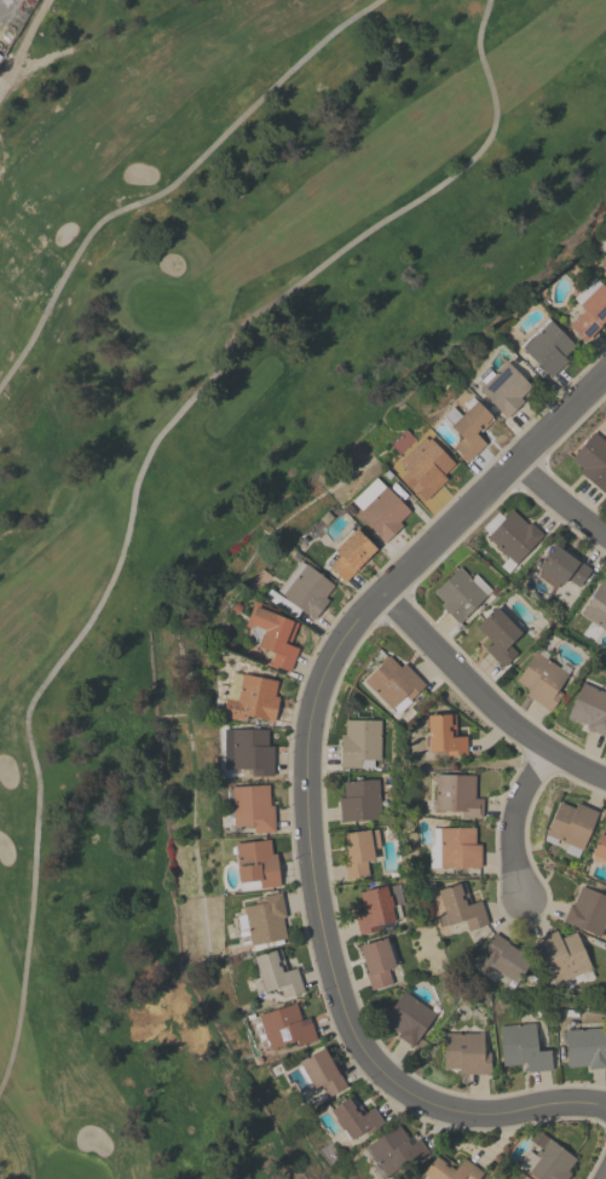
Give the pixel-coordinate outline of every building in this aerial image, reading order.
[(601,254),(605,246),(605,269),(598,264),(604,255),(601,254)] [(594,276),(605,288),(605,316),(599,323),(599,324),(583,340),(567,324),(583,309),(577,303),(572,298),(594,276)] [(547,317),(575,346),(564,357),(567,362),(550,378),(521,349),(523,349),(519,345),(547,317)] [(485,384),(478,376),(486,367),(495,374),(507,362),(531,386),(520,398),(523,401),(506,419),(501,413),(501,412),(479,390),(485,384)] [(467,409),(463,406),(472,397),(475,401),(491,416),(491,418),(494,420),(481,432),(479,430),(475,433),(485,444),(468,461),(454,447),(462,438),(440,416),(451,406),(461,415),(467,409)] [(594,432),(605,443),(605,491),(604,494),(579,472),(582,468),(571,459),(594,432)] [(426,501),(412,487),(410,489),(400,478),(406,472),(398,464),(425,437),(427,441),(429,438),(455,464),(443,476),(446,479),(426,501)] [(385,485),(410,512),(399,522),(402,525),(385,544),(379,537),(379,536),(357,514),(385,485)] [(512,510),(527,524),(530,522),(543,535),(515,564),(516,564),(508,574),(500,567),(508,557),(486,537),(487,536),(480,529),(497,511),(504,518),(512,510)] [(356,529),(376,550),(368,557),(369,558),(345,582),(329,567),(330,565),(328,562),(331,558),(335,560),(339,556),(334,551),(356,529)] [(555,590),(537,576),(542,570),(537,568),(554,545),(577,560),(578,559),(591,570),(578,587),(567,579),(562,586),(559,583),(555,590)] [(334,586),(324,598),(328,600),(313,620),(300,610),(296,617),(264,597),(270,590),(281,597),(282,594),(277,591),(300,560),(305,565),(306,564),(334,586)] [(471,580),(475,575),(491,591),(464,617),(464,619),(461,622),(460,621),(457,623),(440,606),(444,603),(434,592),(458,568),(471,580)] [(602,581),(605,583),(605,631),(581,614),(602,581)] [(289,672),(277,667),(276,669),(262,663),(264,661),(262,660),(267,650),(258,646),(258,645),(253,644),(258,634),(249,631),(250,628),(244,626),(254,600),(266,605),(267,602),(273,604),(271,608),(293,616),(290,621),(298,623),(289,645),(299,649),(289,672)] [(521,633),(508,645),(516,654),(502,668),(485,650),(492,643),(477,627),(480,623),(480,622),(496,606),(521,633)] [(538,654),(541,649),(549,655),(546,658),(559,668),(562,663),(571,669),(567,675),(562,694),(550,712),(526,695),(529,690),(515,680),(536,651),(538,654)] [(364,680),(388,656),(400,668),(404,663),(426,685),(410,701),(411,702),(399,714),(393,707),(391,709),(364,680)] [(232,672),(242,674),(277,681),(275,696),(278,697),(273,721),(265,720),(265,723),(259,721),(260,718),(247,715),(246,721),(223,717),(226,698),(232,672)] [(582,683),(605,693),(605,737),(585,729),(587,725),(567,717),(582,683)] [(427,715),(455,714),(456,737),(467,736),(467,754),(448,755),(446,750),(429,752),(427,715)] [(374,767),(341,767),(341,735),(345,735),(345,720),(381,720),(381,760),(374,760),(374,767)] [(232,730),(241,730),(241,725),(247,725),(247,730),(267,730),(267,747),(273,747),(273,776),(252,776),(252,770),(232,770),(232,730)] [(435,775),(475,776),(474,799),(483,799),(483,818),(461,817),(461,811),(434,810),(435,775)] [(381,819),(341,822),(339,798),(345,798),(344,782),(379,780),(381,819)] [(229,826),(227,818),(224,818),(223,806),(232,805),(232,787),(269,786),(270,806),(273,805),(275,833),(254,834),(253,826),(233,827),(233,826),(229,826)] [(546,835),(559,801),(575,809),(577,803),(598,812),(578,858),(561,851),(565,842),(546,835)] [(381,849),(373,851),(374,859),(367,861),(369,875),(347,879),(345,863),(346,863),(341,834),(379,828),(381,849)] [(480,868),(429,868),(429,847),(433,844),(433,828),(474,828),(475,845),(480,845),(480,868)] [(602,829),(605,831),(605,861),(591,855),(600,834),(601,834),(602,829)] [(270,840),(271,855),(276,853),(279,886),(260,888),(260,887),(244,888),(244,882),(239,882),(239,881),(237,881),(236,868),(237,868),(236,855),(235,855),(232,853),(232,852),(231,851),(232,850),(232,849),(235,846),(235,844),(270,840)] [(487,924),(469,931),(464,920),(449,925),(448,924),(439,927),(435,915),(444,913),(437,891),(463,882),(471,904),(480,901),(487,924)] [(392,921),(394,931),(379,936),(377,930),(359,934),(356,916),(365,914),(360,892),(386,886),(386,887),(399,884),(404,903),(398,905),(402,919),(394,920),(394,921),(392,921)] [(582,886),(605,897),(605,928),(604,927),(600,937),(564,921),(570,904),(573,905),(582,886)] [(250,942),(241,943),(236,916),(241,915),(239,909),(243,908),(243,907),(261,903),(260,897),(282,893),(285,918),(283,918),(287,939),(250,945),(250,942)] [(589,970),(593,977),(582,983),(578,974),(554,985),(533,941),(556,931),(560,939),(576,932),(591,968),(589,970)] [(473,965),(494,933),(509,943),(508,944),(531,960),(515,984),(515,983),(512,988),(500,979),(498,980),(494,977),(494,976),(490,973),(487,976),(473,965)] [(367,974),(368,974),(359,947),(386,938),(388,944),(392,943),(398,962),(394,964),(396,966),(388,970),(392,983),(371,990),(367,974)] [(304,991),(283,999),(279,987),(264,993),(260,978),(258,978),(255,968),(256,968),(253,957),(281,949),(288,971),(296,968),(304,991)] [(382,1022),(403,991),(435,1013),(412,1047),(397,1036),(399,1033),(382,1022)] [(267,1048),(261,1049),(253,1022),(259,1019),(258,1016),(295,1003),(301,1020),(299,1020),(300,1026),(311,1023),(317,1040),(298,1046),(296,1041),(269,1049),(267,1048)] [(535,1024),(547,1023),(549,1045),(537,1046),(537,1052),(550,1051),(552,1070),(527,1072),(526,1062),(521,1063),(521,1064),(502,1066),(498,1026),(535,1023),(535,1024)] [(605,1028),(605,1048),(605,1068),(589,1069),(589,1065),(567,1068),(565,1043),(562,1043),(562,1036),(565,1036),(565,1030),(605,1028)] [(483,1034),(483,1052),(490,1052),(490,1075),(460,1075),(460,1069),(444,1069),(444,1034),(483,1034)] [(311,1086),(307,1088),(296,1069),(300,1066),(298,1062),(323,1047),(336,1072),(337,1071),(346,1087),(328,1098),(321,1085),(313,1089),(311,1086)] [(383,1122),(368,1133),(365,1129),(351,1140),(344,1128),(341,1131),(334,1120),(336,1120),(329,1110),(351,1094),(353,1098),(350,1100),(353,1105),(357,1103),(364,1114),(373,1108),(383,1122)] [(385,1175),(380,1178),(376,1178),(368,1167),(373,1163),(369,1158),(365,1161),(359,1151),(398,1125),(411,1144),(419,1139),(429,1154),(409,1167),(406,1163),(386,1177),(385,1175)] [(571,1173),(567,1178),(537,1178),(524,1169),(539,1148),(529,1139),(536,1129),(576,1160),(567,1171),(571,1173)] [(483,1173),(478,1178),(429,1178),(422,1174),(438,1152),(457,1166),(463,1157),(483,1173)]
